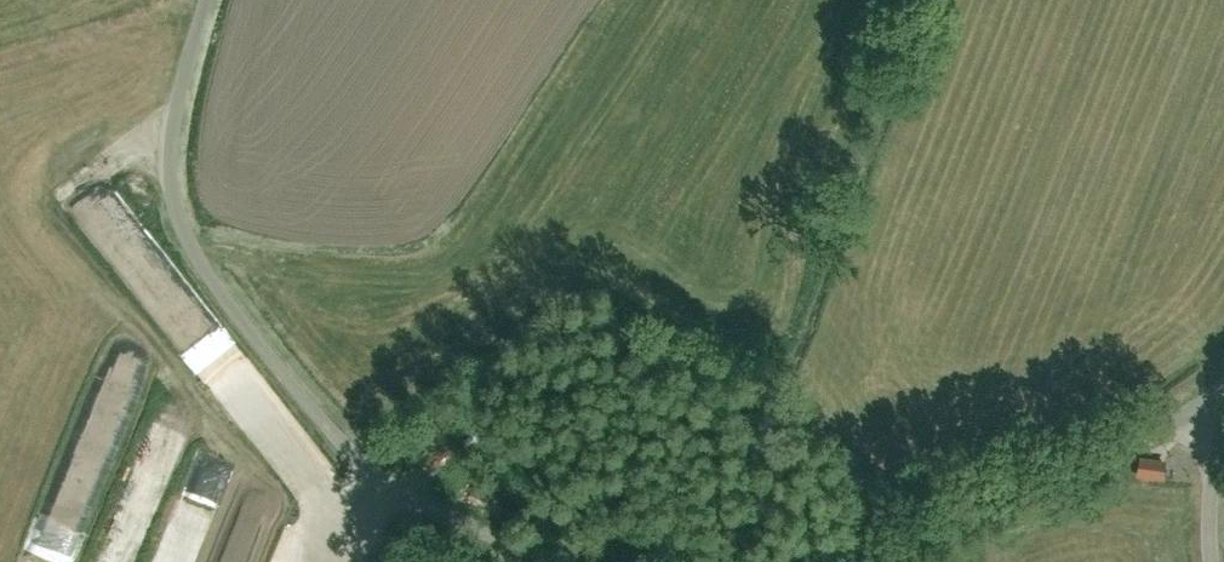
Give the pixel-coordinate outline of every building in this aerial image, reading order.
[(105,357),(76,441),(113,454),(121,431),(114,429),(136,367),(105,357)] [(172,483),(181,450),(141,439),(132,472),(172,483)] [(1142,457),(1140,476),(1157,477),(1160,478),(1162,459),(1142,457)]
